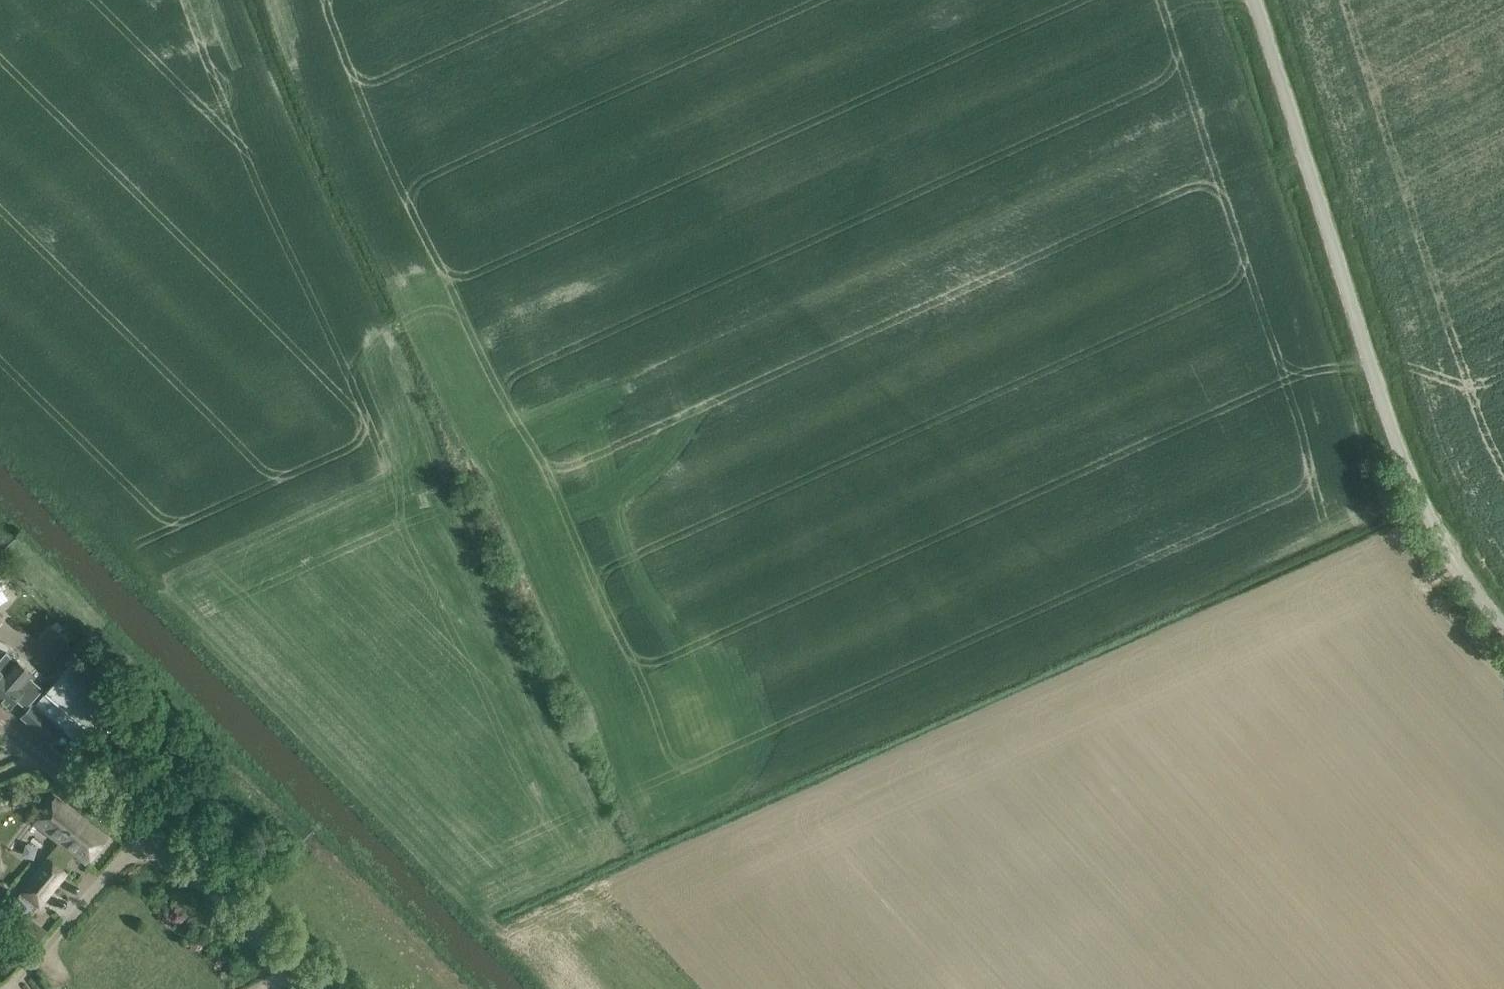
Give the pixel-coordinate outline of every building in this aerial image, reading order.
[(11,587),(4,574),(0,576),(0,593),(11,587)] [(33,703),(63,729),(78,742),(125,687),(83,645),(33,703)] [(10,706),(16,699),(26,708),(43,688),(30,676),(33,673),(16,659),(15,660),(6,651),(0,658),(0,697),(10,706)] [(63,729),(33,703),(22,716),(52,742),(63,729)] [(62,842),(45,863),(41,859),(18,886),(39,904),(66,872),(58,865),(72,849),(86,861),(107,837),(70,808),(55,798),(37,822),(62,842)] [(22,911),(13,922),(36,940),(45,929),(22,911)]
